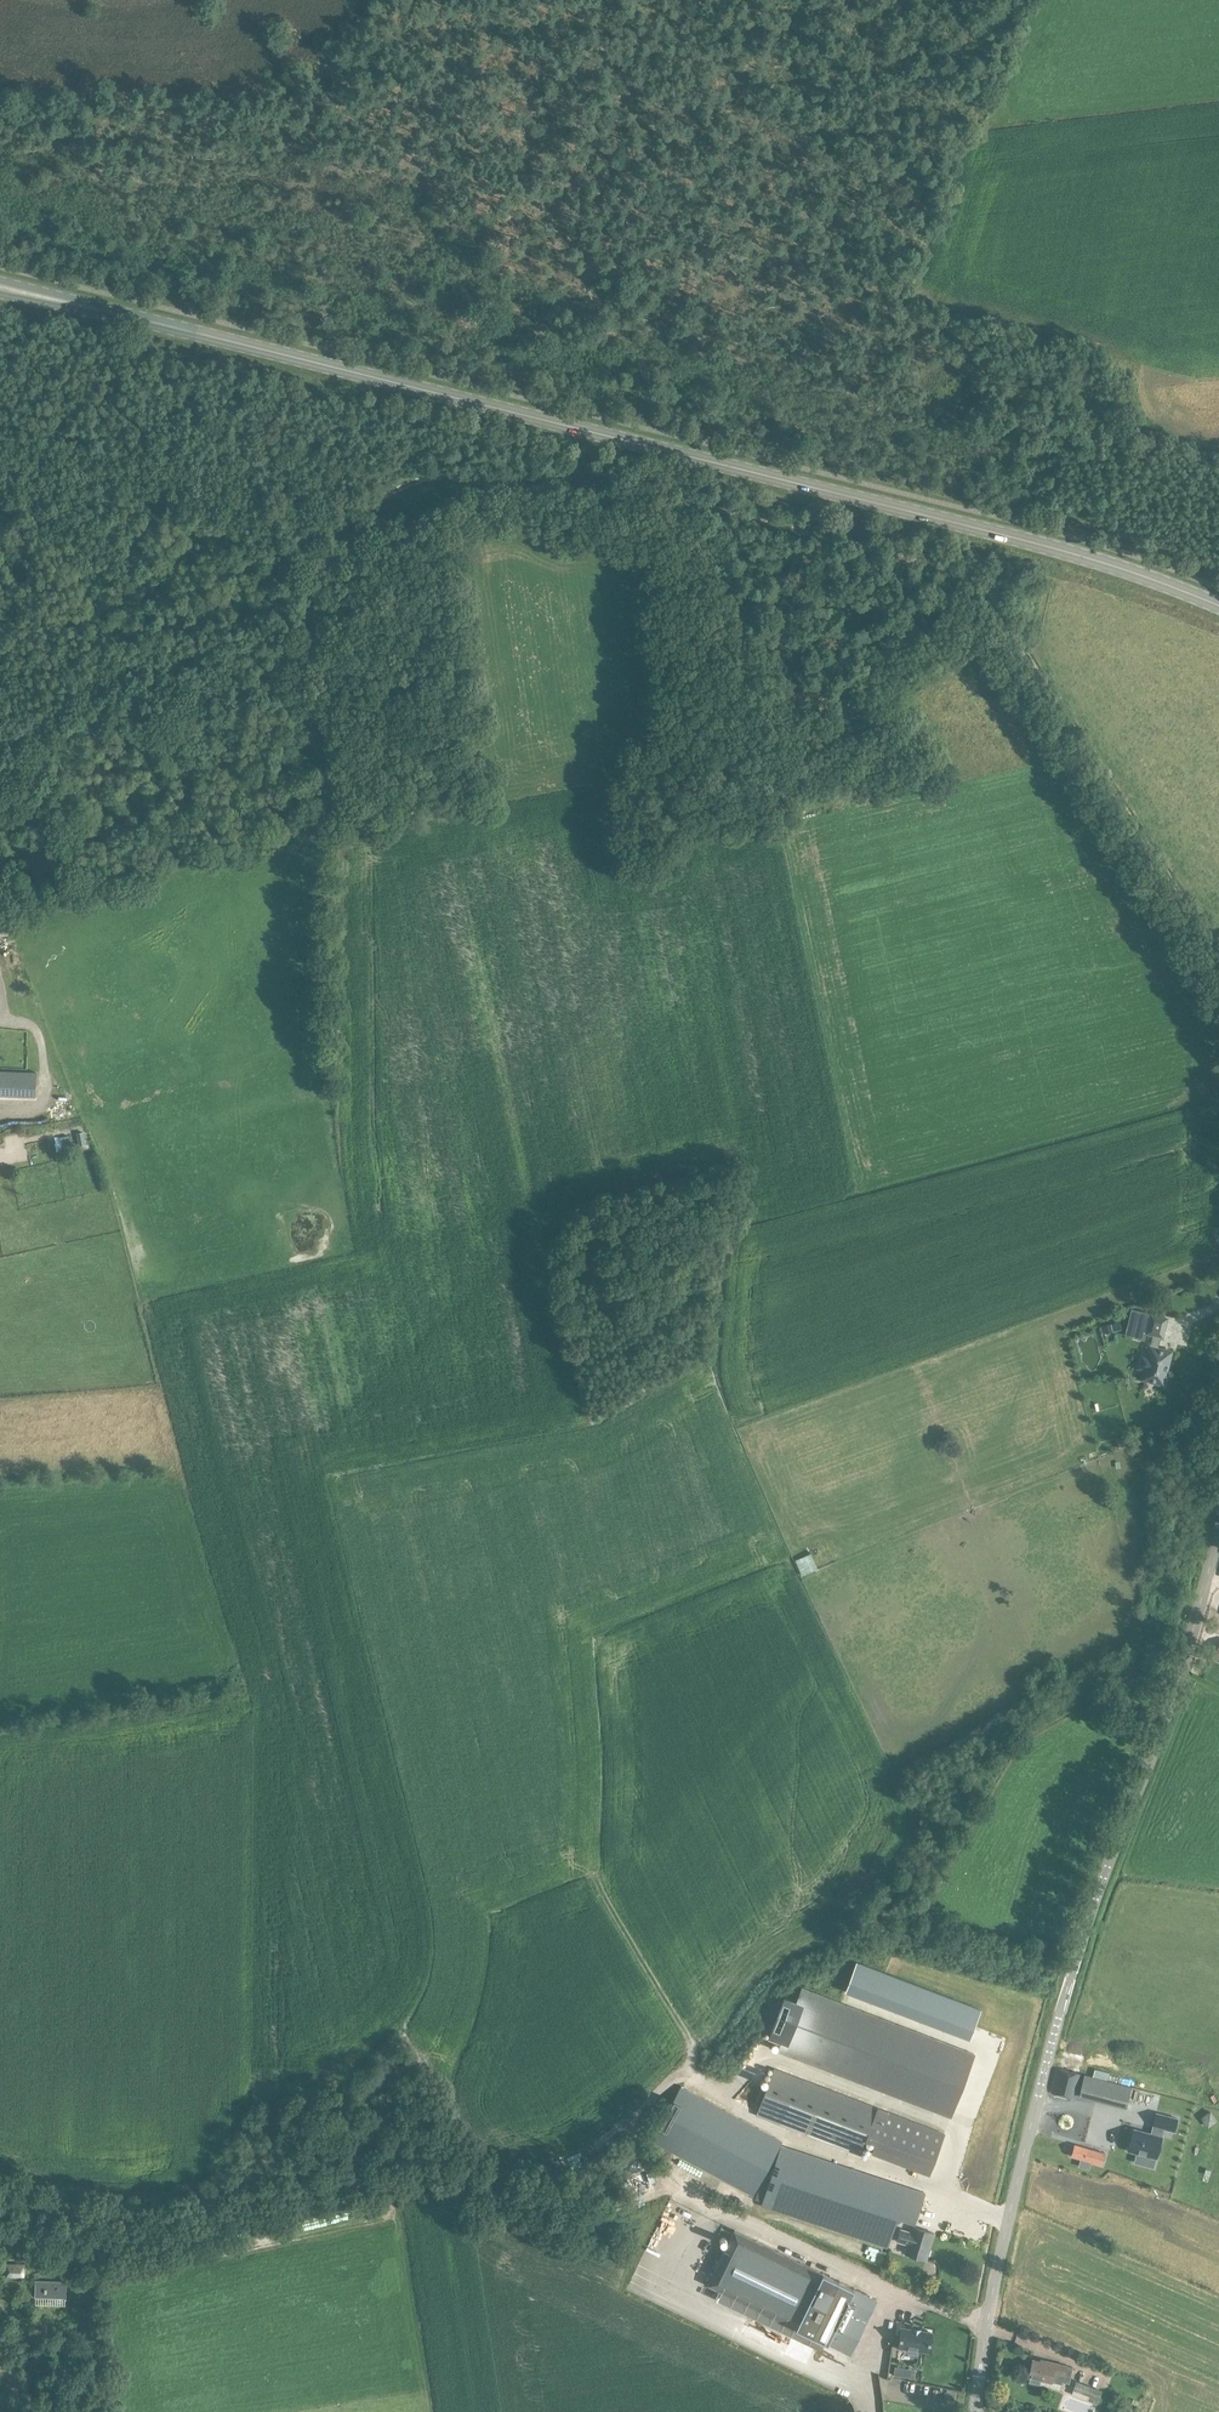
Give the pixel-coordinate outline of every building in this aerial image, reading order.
[(843,704),(837,717),(862,726),(867,714),(843,704)] [(11,935),(9,922),(0,923),(0,937),(11,935)] [(38,1098),(38,1074),(0,1072),(0,1096),(38,1098)] [(85,1133),(77,1134),(80,1146),(87,1145),(85,1133)] [(70,1136),(62,1137),(64,1152),(72,1151),(70,1136)] [(1144,1371),(1142,1379),(1160,1383),(1163,1382),(1170,1353),(1168,1351),(1155,1348),(1158,1336),(1161,1336),(1166,1318),(1150,1314),(1132,1311),(1128,1328),(1146,1333),(1147,1333),(1154,1334),(1151,1347),(1150,1347),(1148,1355),(1147,1357),(1145,1356),(1143,1357),(1141,1359),(1140,1364),(1140,1366),(1142,1368),(1145,1368),(1144,1371)] [(1113,1332),(1112,1331),(1111,1325),(1103,1327),(1104,1334),(1113,1332)] [(1126,1437),(1117,1439),(1119,1447),(1128,1445),(1126,1437)] [(798,1566),(802,1582),(818,1578),(814,1562),(798,1566)] [(1031,1683),(1036,1693),(1055,1683),(1050,1673),(1031,1683)] [(857,1962),(845,1993),(970,2040),(975,2026),(980,2011),(980,2010),(857,1962)] [(975,2054),(802,1988),(797,2003),(785,1998),(769,2039),(781,2044),(778,2052),(951,2117),(975,2054)] [(774,2069),(757,2115),(859,2154),(865,2138),(870,2139),(875,2141),(874,2143),(932,2165),(933,2164),(945,2133),(878,2108),(774,2069)] [(1056,2069),(1050,2093),(1075,2099),(1081,2075),(1056,2069)] [(1083,2081),(1079,2095),(1086,2097),(1085,2098),(1119,2107),(1125,2108),(1128,2096),(1131,2087),(1088,2075),(1086,2082),(1083,2081)] [(752,2195),(782,2140),(681,2086),(652,2141),(752,2195)] [(1136,2152),(1156,2157),(1157,2157),(1163,2135),(1165,2128),(1175,2130),(1179,2117),(1156,2111),(1152,2124),(1153,2124),(1151,2132),(1133,2127),(1127,2150),(1136,2152)] [(1217,2119),(1211,2111),(1203,2117),(1209,2125),(1217,2119)] [(1062,2132),(1060,2139),(1085,2146),(1087,2138),(1062,2132)] [(925,2192),(782,2144),(762,2203),(888,2246),(896,2219),(915,2225),(925,2192)] [(1074,2144),(1071,2156),(1080,2159),(1078,2166),(1089,2170),(1091,2162),(1102,2165),(1105,2153),(1074,2144)] [(899,2230),(895,2242),(907,2246),(905,2253),(926,2259),(934,2233),(913,2226),(911,2234),(899,2230)] [(294,2242),(289,2230),(283,2232),(288,2244),(294,2242)] [(849,2357),(877,2301),(799,2263),(799,2262),(734,2230),(734,2231),(709,2282),(707,2285),(720,2291),(772,2317),(771,2319),(790,2328),(791,2328),(795,2329),(815,2340),(819,2342),(826,2345),(826,2346),(849,2357)] [(5,2263),(5,2277),(21,2277),(22,2263),(5,2263)] [(36,2281),(36,2296),(65,2296),(66,2282),(36,2281)] [(928,2352),(931,2332),(901,2328),(898,2347),(906,2348),(905,2351),(917,2353),(917,2350),(928,2352)] [(768,2335),(766,2340),(785,2348),(787,2343),(768,2335)] [(1032,2358),(1028,2376),(1030,2377),(1029,2382),(1061,2389),(1062,2384),(1062,2382),(1069,2384),(1073,2368),(1066,2366),(1066,2365),(1041,2359),(1040,2360),(1032,2358)] [(1097,2403),(1098,2399),(1099,2399),(1102,2390),(1075,2381),(1072,2390),(1073,2390),(1071,2394),(1097,2403)] [(1072,2403),(1061,2402),(1060,2411),(1071,2411),(1072,2403)]
